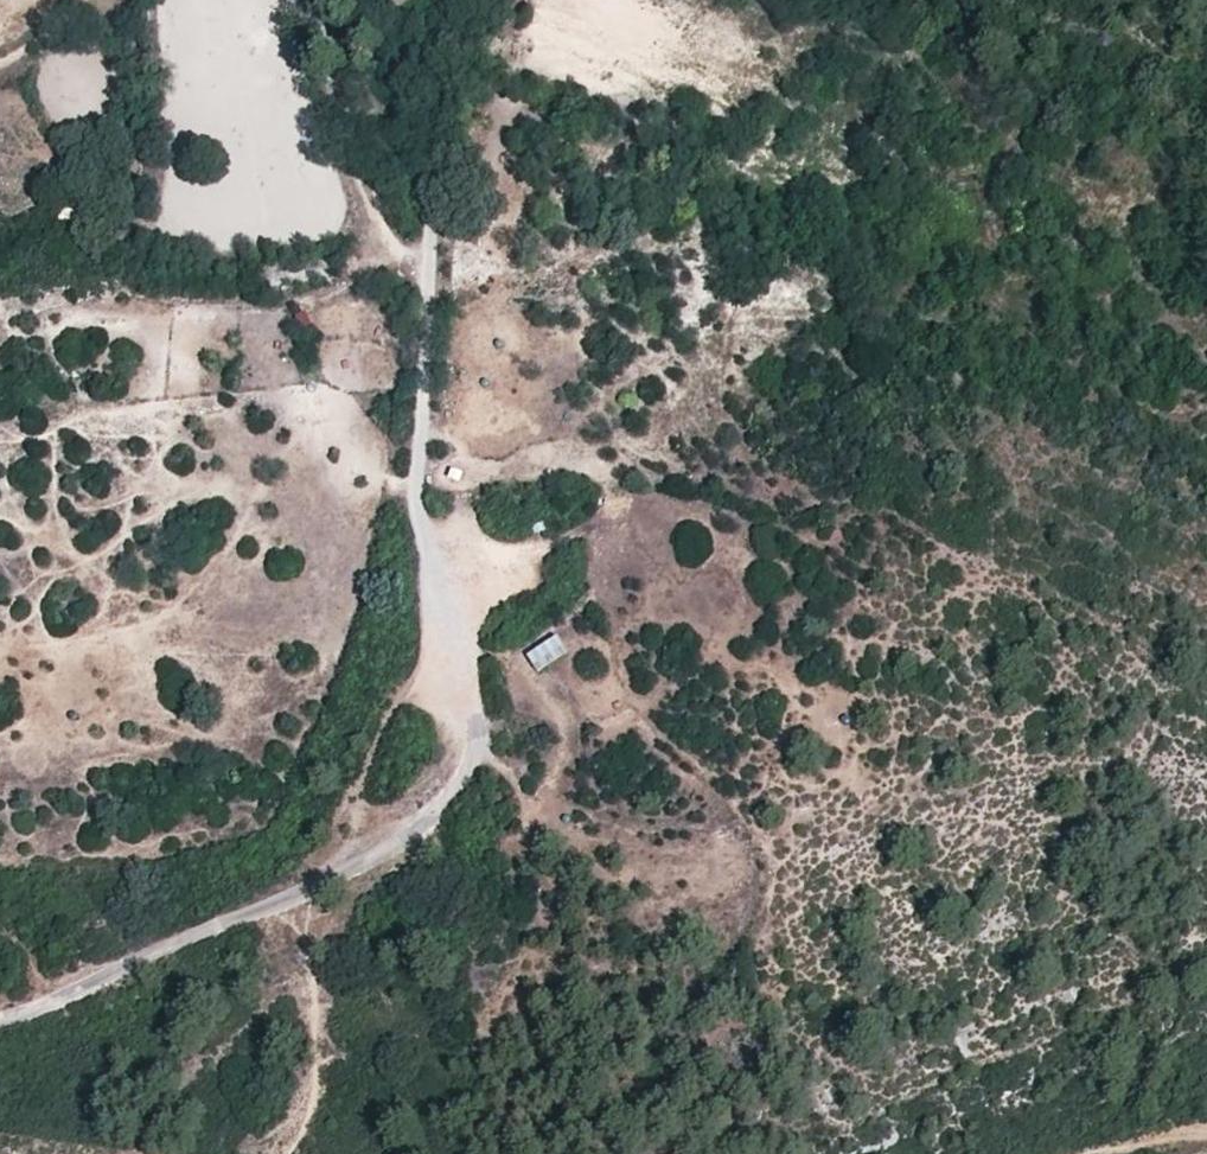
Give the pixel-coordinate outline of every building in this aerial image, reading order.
[(527,651),(535,671),(569,657),(561,637),(527,651)]
